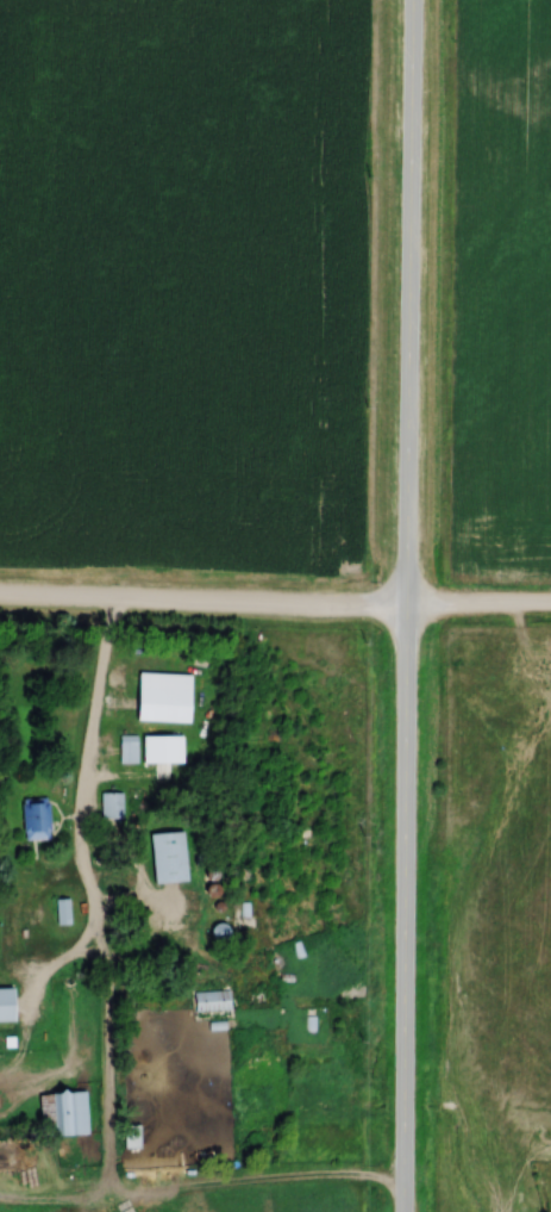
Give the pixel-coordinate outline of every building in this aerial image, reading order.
[(136,763),(136,735),(118,735),(118,763),(136,763)] [(114,794),(114,803),(111,803),(111,816),(121,816),(121,794),(114,794)] [(49,838),(49,798),(22,798),(22,838),(49,838)] [(147,832),(150,881),(185,879),(182,830),(147,832)] [(8,988),(0,988),(0,1021),(8,1021),(8,988)] [(228,1009),(228,990),(192,990),(192,1009),(228,1009)] [(85,1091),(51,1091),(51,1134),(85,1134),(85,1091)] [(123,1125),(123,1147),(136,1147),(136,1125),(123,1125)]
